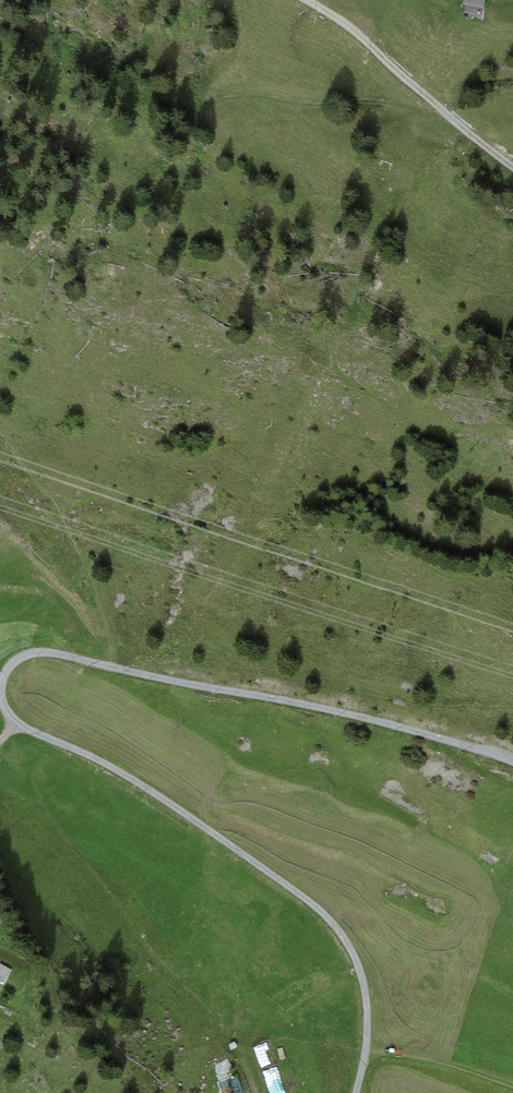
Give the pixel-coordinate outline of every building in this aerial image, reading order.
[(480,14),(482,0),(464,0),(464,2),(467,3),(465,11),(480,14)] [(1,963),(0,965),(0,981),(3,983),(11,969),(1,963)]
